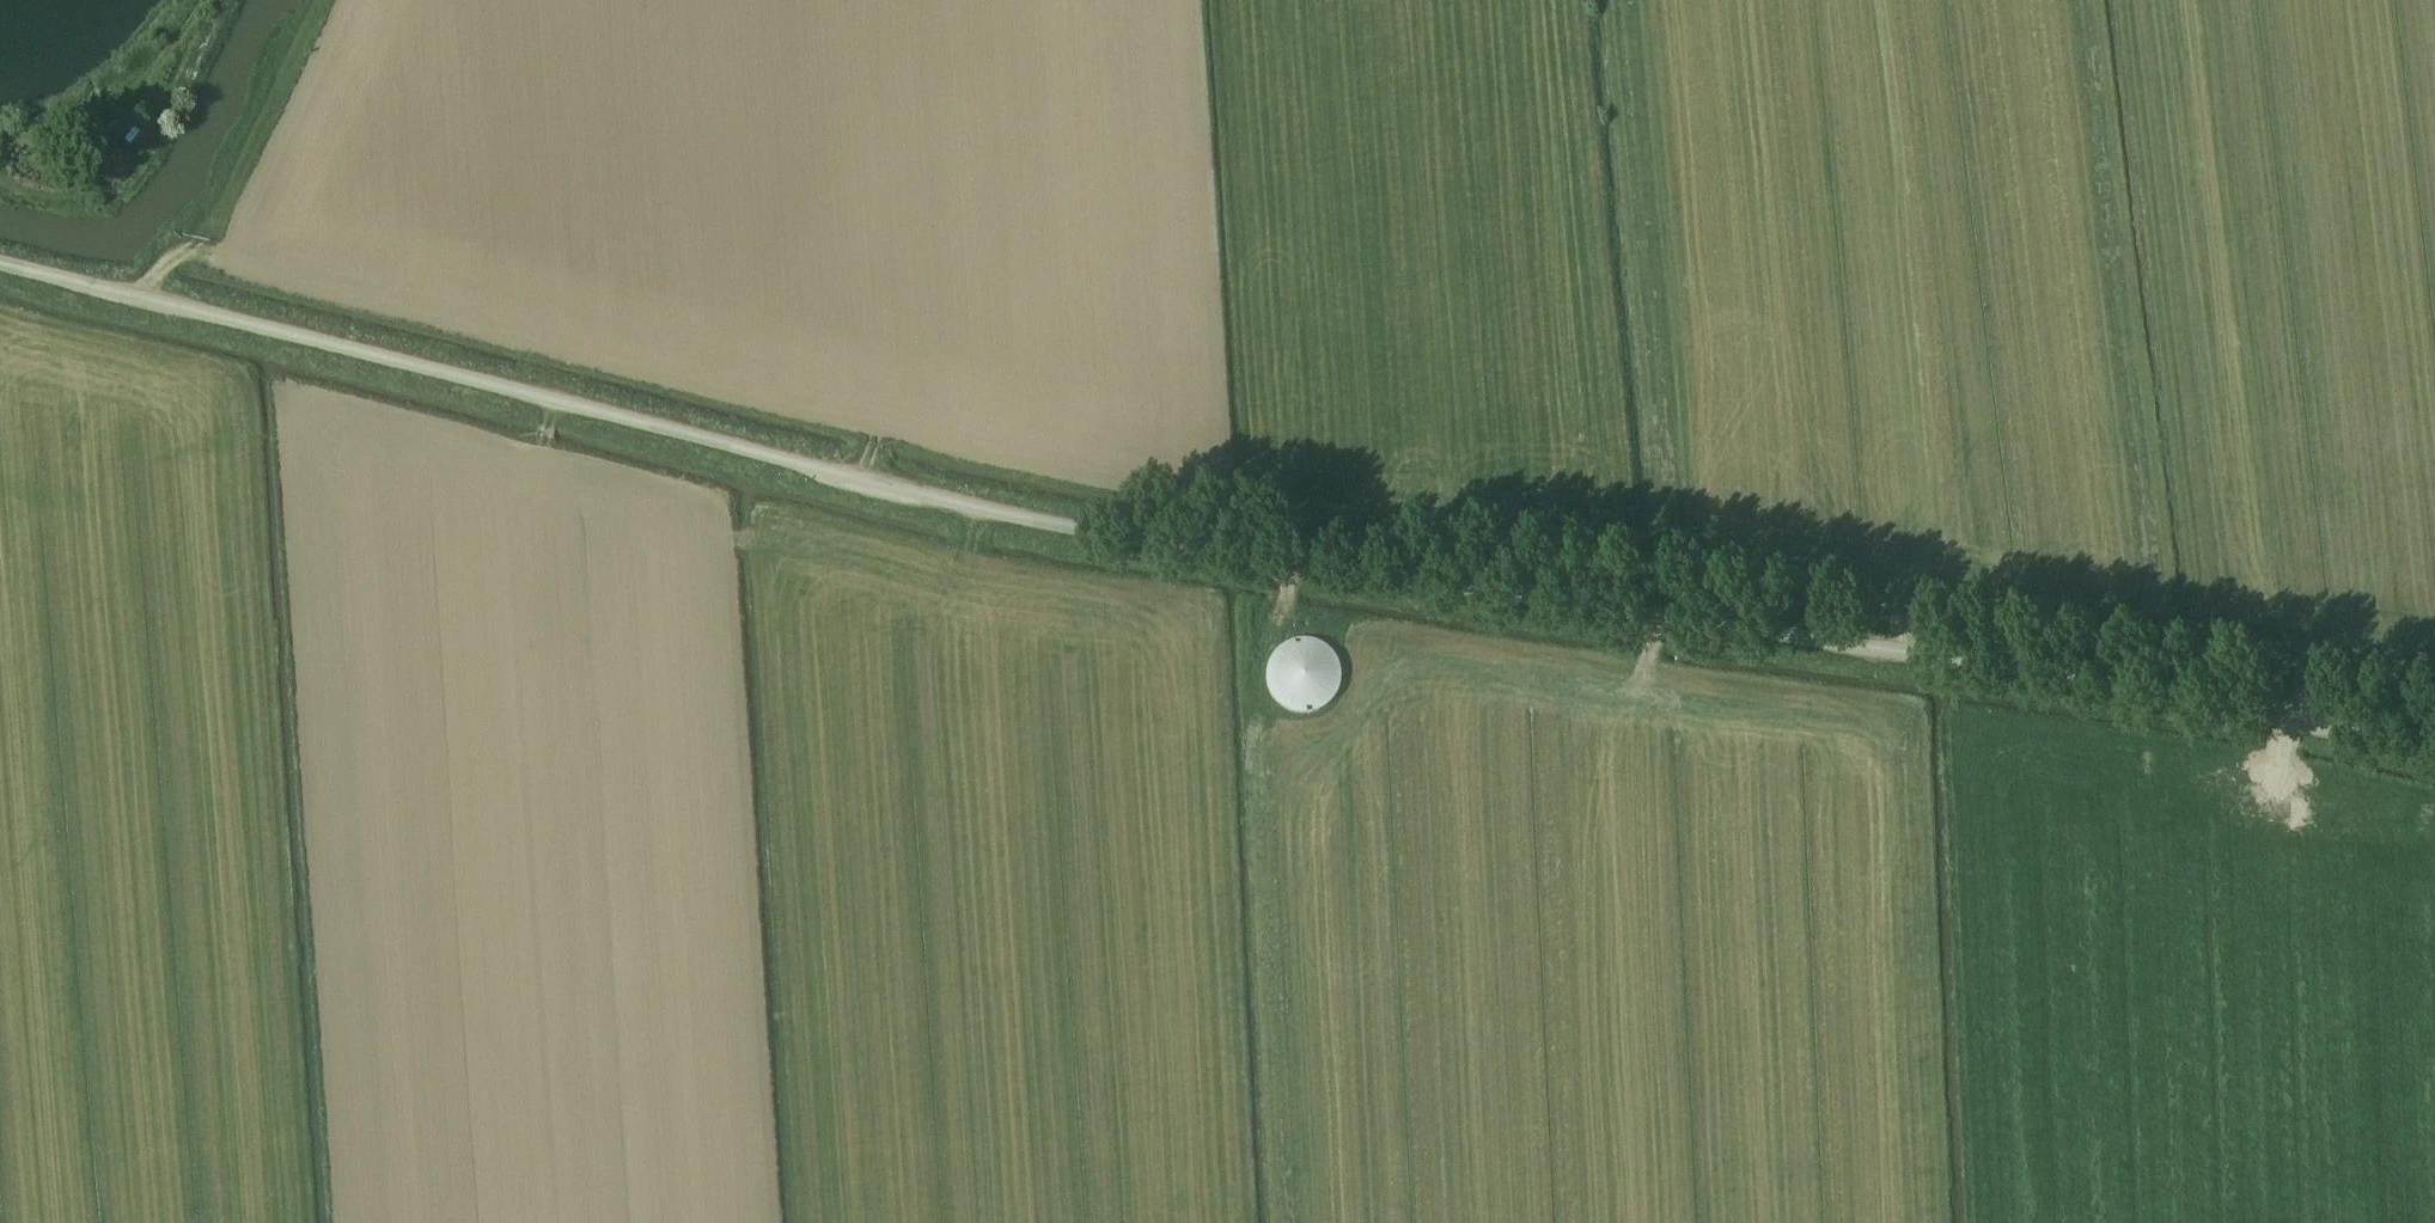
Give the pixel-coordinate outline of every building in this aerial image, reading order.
[(25,163),(21,171),(35,175),(38,167),(25,163)] [(1339,686),(1340,675),(1337,663),(1331,653),(1322,645),(1311,640),(1299,639),(1287,643),(1277,649),(1269,659),(1265,670),(1265,682),(1268,693),(1275,703),(1284,710),(1295,714),(1306,715),(1317,712),(1327,706),(1335,697),(1339,686)]
